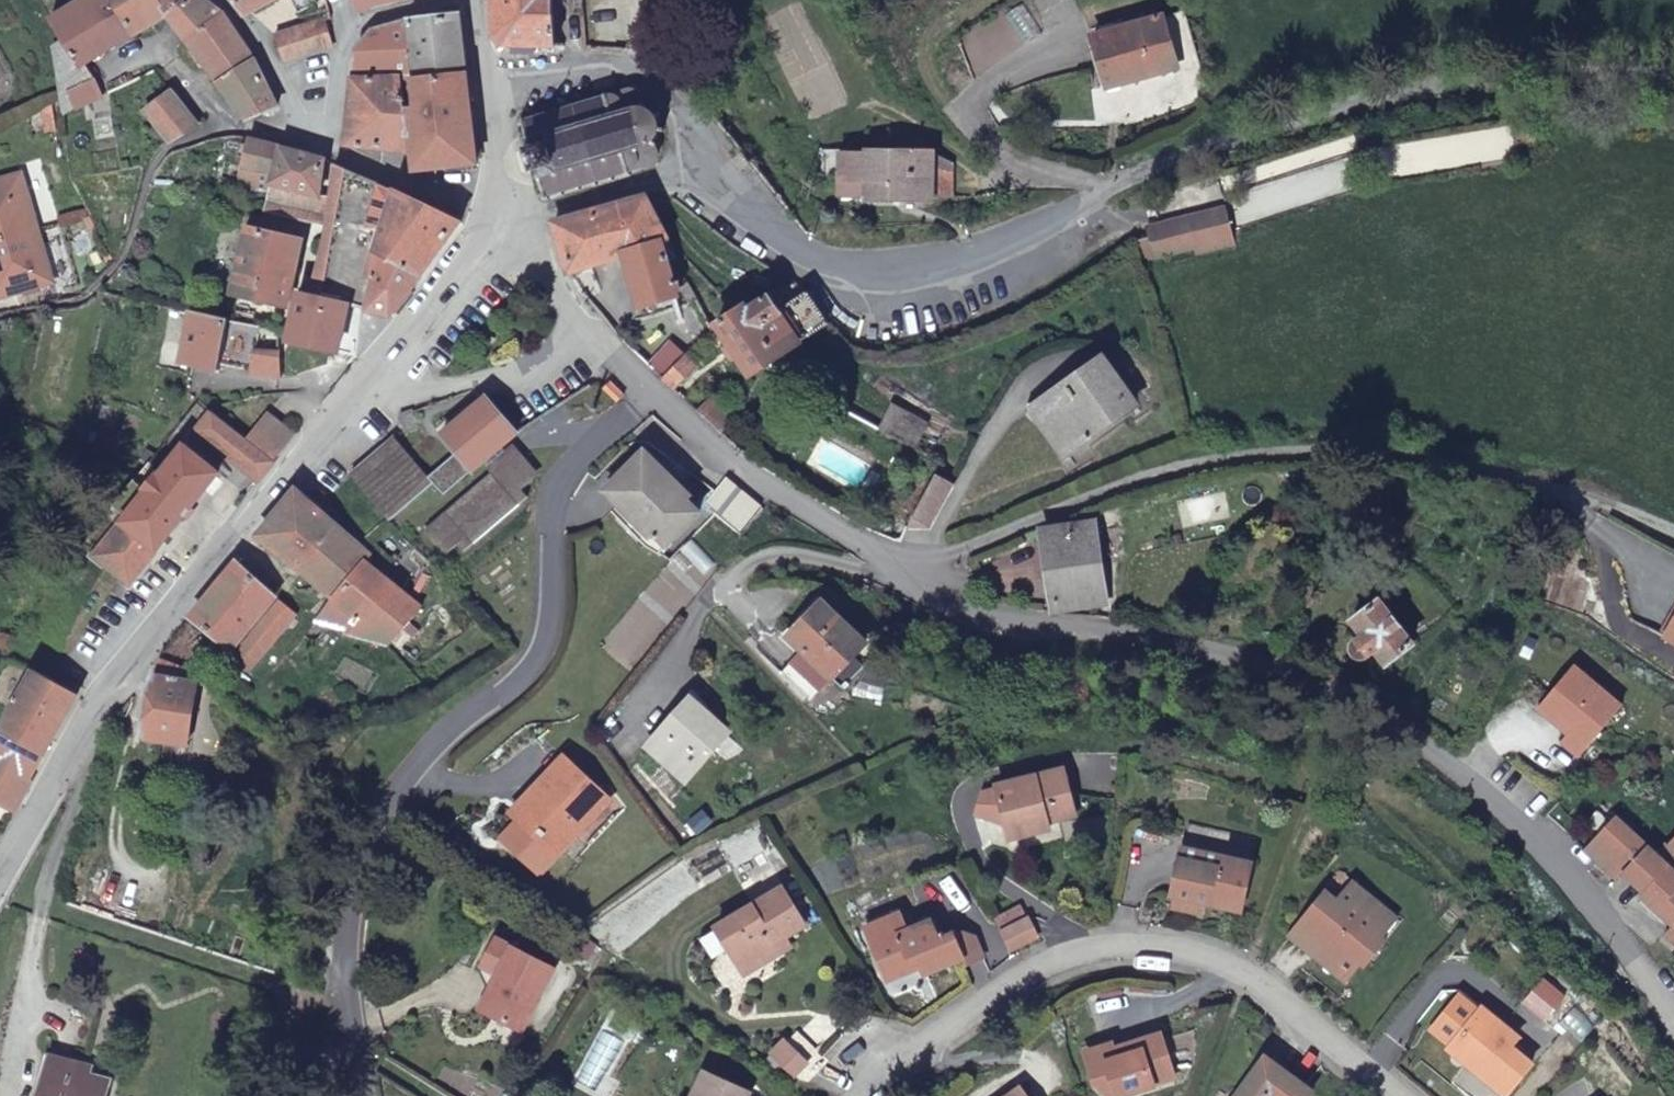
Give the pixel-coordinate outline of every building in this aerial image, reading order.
[(113,0),(77,0),(51,15),(65,39),(55,42),(61,82),(61,92),(93,80),(86,65),(136,34),(113,0)] [(168,15),(159,0),(113,0),(136,34),(168,15)] [(168,15),(186,1),(185,0),(159,0),(168,15)] [(186,39),(222,12),(206,0),(187,0),(186,1),(168,15),(186,39)] [(281,14),(318,0),(276,0),(281,14)] [(361,12),(406,0),(358,0),(361,12)] [(556,44),(554,0),(495,0),(497,32),(510,44),(556,44)] [(588,19),(586,0),(567,0),(568,20),(588,19)] [(1187,10),(1094,28),(1102,78),(1196,61),(1187,10)] [(186,39),(221,82),(253,59),(222,12),(186,39)] [(409,78),(468,72),(462,13),(407,21),(409,77),(409,78)] [(326,20),(275,36),(283,61),(334,44),(326,20)] [(409,77),(407,21),(373,31),(357,49),(354,79),(409,77)] [(221,82),(248,117),(278,105),(253,59),(221,82)] [(477,162),(468,72),(409,78),(412,152),(412,169),(477,162)] [(412,152),(409,78),(409,77),(354,79),(347,143),(412,152)] [(105,95),(98,81),(72,92),(77,107),(105,95)] [(525,149),(522,150),(528,171),(532,170),(533,175),(536,174),(537,179),(541,178),(544,191),(540,192),(541,197),(544,196),(545,199),(550,198),(549,194),(558,192),(559,194),(564,193),(564,190),(576,187),(577,189),(582,188),(581,185),(593,182),(594,185),(598,184),(597,180),(609,176),(610,180),(615,179),(614,175),(626,171),(628,175),(633,174),(632,171),(657,163),(660,160),(661,155),(657,146),(660,143),(656,141),(659,131),(665,131),(665,126),(660,126),(657,116),(661,113),(659,110),(654,113),(646,107),(647,103),(644,102),(643,95),(640,91),(634,89),(629,89),(610,95),(609,91),(604,92),(605,97),(592,100),(591,97),(587,98),(588,102),(576,106),(574,101),(570,103),(571,106),(559,110),(558,106),(554,107),(555,111),(543,115),(541,111),(536,113),(537,116),(528,119),(527,116),(523,117),(524,120),(519,122),(520,126),(524,125),(528,139),(526,139),(528,144),(524,145),(525,149)] [(165,123),(174,141),(198,126),(169,94),(148,113),(160,127),(165,123)] [(319,195),(325,159),(254,139),(241,189),(273,191),(273,182),(310,193),(319,195)] [(854,174),(854,189),(916,191),(916,141),(854,139),(853,144),(824,144),(826,174),(854,174)] [(376,252),(397,190),(335,164),(325,240),(314,276),(311,288),(302,287),(299,286),(287,331),(287,333),(331,343),(339,301),(368,308),(382,255),(376,252)] [(35,229),(19,175),(0,181),(0,239),(35,229)] [(304,216),(310,193),(273,182),(273,191),(270,208),(304,216)] [(368,308),(391,314),(463,220),(397,190),(376,252),(382,255),(368,308)] [(555,222),(570,271),(625,255),(641,307),(679,296),(664,243),(671,242),(646,195),(555,222)] [(1190,245),(1225,234),(1219,206),(1144,222),(1146,232),(1158,225),(1167,248),(1189,243),(1190,245)] [(1146,232),(1140,235),(1142,241),(1147,240),(1149,252),(1167,248),(1158,225),(1146,232)] [(287,305),(303,238),(249,226),(233,293),(287,305)] [(0,239),(0,295),(50,281),(35,229),(0,239)] [(1227,244),(1225,234),(1190,245),(1192,251),(1227,244)] [(1189,243),(1167,248),(1168,251),(1190,245),(1189,243)] [(311,288),(314,276),(305,274),(302,287),(311,288)] [(808,289),(793,280),(750,309),(746,304),(743,306),(737,310),(719,323),(733,345),(726,350),(731,357),(738,353),(753,374),(830,323),(808,289)] [(701,300),(693,285),(686,287),(692,302),(701,300)] [(737,310),(743,306),(737,299),(732,303),(737,310)] [(230,319),(193,311),(182,360),(220,368),(224,348),(233,350),(237,332),(227,330),(230,319)] [(280,376),(280,329),(260,325),(252,372),(280,376)] [(663,376),(687,353),(673,338),(649,362),(663,376)] [(663,376),(676,388),(699,365),(687,353),(663,376)] [(1135,411),(1104,364),(1069,388),(1073,399),(1043,419),(1068,457),(1135,411)] [(610,382),(603,389),(617,402),(624,395),(610,382)] [(501,446),(517,433),(488,396),(442,434),(456,453),(427,475),(396,434),(352,473),(391,521),(437,485),(444,494),(482,462),(491,473),(426,528),(447,552),(457,543),(464,550),(527,498),(521,490),(531,481),(501,446)] [(701,411),(717,427),(729,414),(712,399),(701,411)] [(198,429),(260,480),(276,461),(246,437),(214,410),(198,429)] [(246,437),(276,461),(296,435),(267,412),(246,437)] [(187,443),(200,454),(204,450),(191,439),(187,443)] [(159,475),(193,504),(220,472),(200,454),(187,443),(159,475)] [(723,478),(702,457),(689,470),(711,491),(723,478)] [(646,458),(613,491),(637,516),(625,528),(644,547),(653,539),(656,541),(660,538),(667,545),(700,512),(646,458)] [(130,581),(193,504),(159,475),(157,474),(145,489),(147,491),(97,552),(130,581)] [(914,519),(932,529),(956,486),(939,475),(914,519)] [(761,509),(728,478),(714,494),(705,503),(738,534),(761,509)] [(297,488),(260,533),(336,597),(368,562),(373,557),(297,488)] [(1106,600),(1095,531),(1048,537),(1056,605),(1106,600)] [(237,561),(192,617),(231,651),(275,595),(237,561)] [(326,625),(389,644),(423,607),(388,579),(391,575),(387,571),(384,575),(368,562),(336,597),(315,621),(326,625)] [(804,655),(796,663),(821,689),(866,642),(823,600),(788,637),(804,655)] [(1387,664),(1412,643),(1379,600),(1353,620),(1364,634),(1352,643),(1350,650),(1353,656),(1357,659),(1361,661),(1365,659),(1376,651),(1387,664)] [(277,601),(233,658),(249,670),(292,613),(277,601)] [(204,638),(198,632),(190,640),(217,667),(225,659),(209,643),(212,641),(206,636),(204,638)] [(1579,716),(1570,726),(1564,733),(1582,749),(1623,701),(1578,661),(1551,690),(1579,716)] [(821,689),(796,663),(784,676),(809,701),(821,689)] [(33,778),(81,689),(82,686),(65,676),(60,682),(36,670),(0,736),(0,760),(33,778)] [(195,684),(156,677),(147,737),(186,744),(195,684)] [(1541,701),(1570,726),(1579,716),(1551,690),(1541,701)] [(698,700),(655,749),(690,782),(734,734),(698,700)] [(557,782),(502,837),(539,873),(611,800),(567,757),(549,775),(557,782)] [(16,809),(33,778),(0,760),(0,800),(16,809)] [(1057,767),(1030,774),(1036,798),(1063,792),(1057,767)] [(1036,798),(1030,774),(989,784),(991,794),(1000,828),(1019,824),(1021,834),(1044,829),(1042,820),(1068,814),(1063,792),(1036,798)] [(1000,828),(991,794),(979,797),(979,800),(974,803),(983,832),(1000,828)] [(1655,858),(1616,817),(1585,845),(1618,880),(1625,876),(1640,894),(1638,897),(1669,928),(1663,937),(1673,949),(1673,841),(1655,858)] [(1019,824),(1000,828),(1002,838),(1021,834),(1019,824)] [(1244,861),(1175,846),(1167,893),(1171,894),(1169,905),(1189,910),(1192,898),(1235,908),(1244,861)] [(1372,903),(1371,897),(1346,876),(1331,896),(1320,886),(1284,930),(1309,950),(1312,946),(1319,952),(1320,959),(1343,978),(1358,959),(1362,962),(1383,938),(1379,934),(1368,925),(1373,918),(1373,912),(1368,908),(1372,903)] [(775,887),(746,906),(760,928),(789,909),(775,887)] [(1394,916),(1371,897),(1372,903),(1368,908),(1373,912),(1373,918),(1368,925),(1379,934),(1394,916)] [(991,917),(1006,948),(1033,935),(1024,917),(1022,918),(1015,905),(991,917)] [(760,928),(746,906),(709,929),(732,966),(748,956),(757,957),(772,947),(769,943),(779,937),(798,924),(789,909),(760,928)] [(895,913),(860,927),(878,970),(913,956),(920,973),(958,956),(961,963),(978,956),(973,944),(969,938),(966,936),(959,933),(949,934),(935,939),(926,919),(902,929),(895,913)] [(544,968),(487,936),(472,962),(493,974),(475,1009),(510,1029),(544,968)] [(748,956),(732,966),(738,975),(784,946),(779,937),(769,943),(772,947),(757,957),(748,956)] [(493,974),(472,962),(468,969),(482,977),(468,1005),(475,1009),(493,974)] [(1527,1060),(1505,1042),(1484,1025),(1491,1016),(1476,1003),(1443,1044),(1500,1092),(1527,1060)] [(1484,1025),(1505,1042),(1512,1032),(1491,1016),(1484,1025)] [(817,1054),(797,1033),(785,1044),(783,1042),(770,1055),(792,1078),(817,1054)] [(1308,1093),(1284,1076),(1287,1072),(1262,1054),(1243,1079),(1248,1083),(1238,1095),(1306,1095),(1308,1093)] [(109,1082),(86,1076),(89,1067),(53,1058),(42,1095),(105,1095),(109,1082)] [(750,1091),(704,1070),(693,1095),(748,1095),(750,1091)] [(1002,1095),(1015,1095),(1016,1095),(1024,1095),(1017,1086),(1002,1095)]
